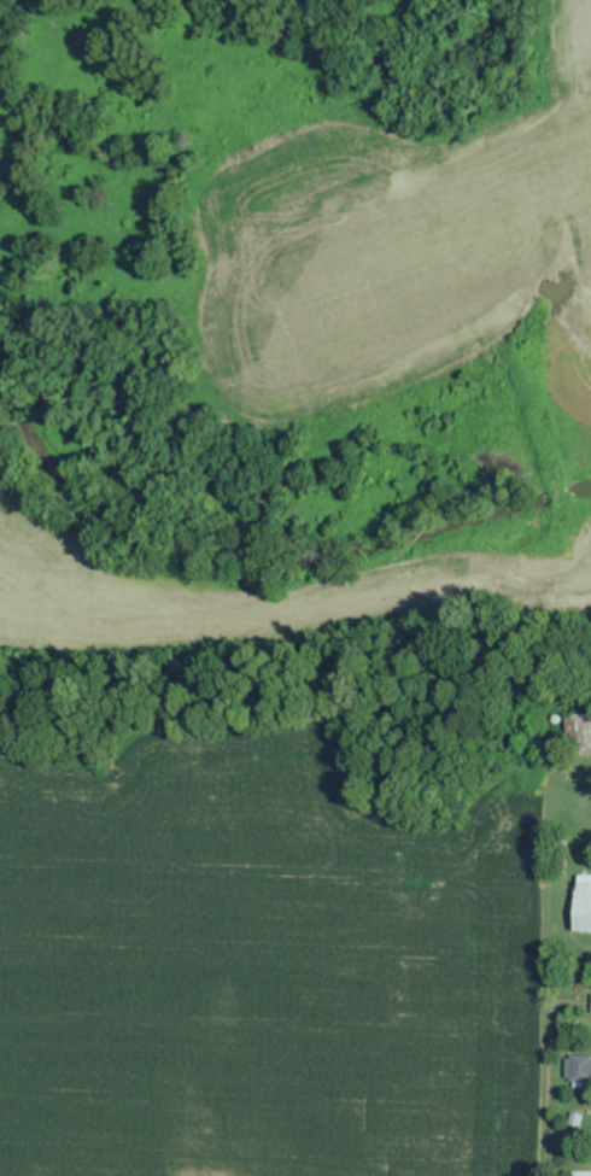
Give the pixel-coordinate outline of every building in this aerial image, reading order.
[(583,876),(582,933),(590,933),(590,876),(583,876)] [(570,1083),(590,1083),(590,1058),(570,1057),(570,1083)]
